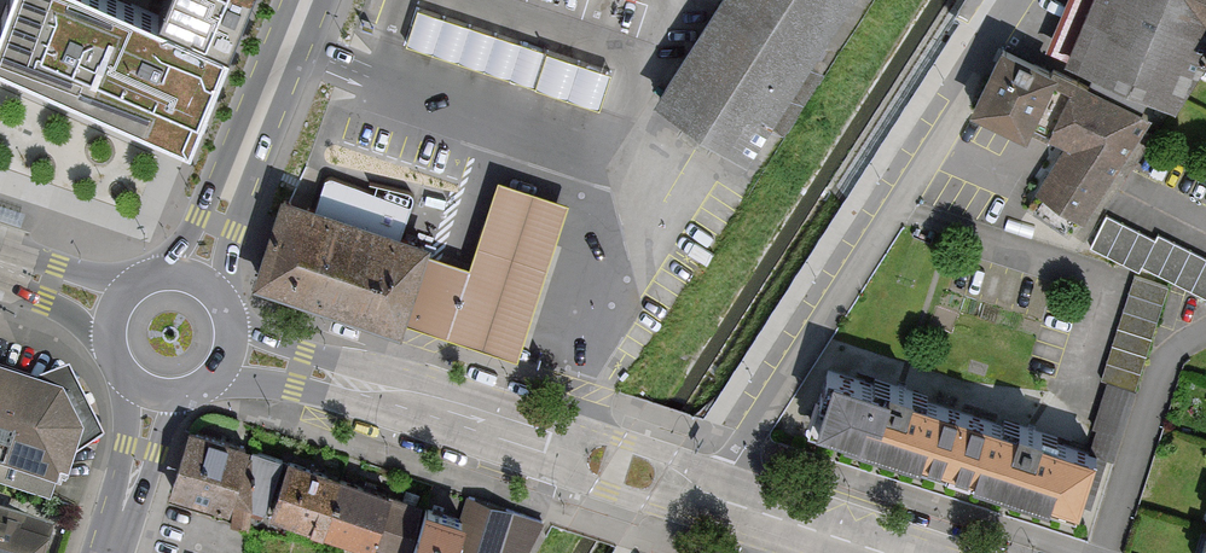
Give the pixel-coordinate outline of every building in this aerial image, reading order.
[(190,141),(247,0),(168,0),(160,19),(117,0),(8,0),(0,21),(0,58),(190,141)] [(653,97),(745,157),(768,121),(783,131),(823,69),(808,59),(847,0),(716,0),(653,97)] [(1067,55),(1096,68),(1147,90),(1175,102),(1195,68),(1205,50),(1205,0),(1091,0),(1067,55)] [(416,9),(405,41),(599,104),(609,71),(416,9)] [(1015,129),(1023,133),(1028,124),(1055,71),(1008,47),(976,109),(989,116),(1002,122),(1015,129)] [(1195,68),(1200,70),(1205,73),(1205,50),(1195,68)] [(1028,124),(1066,142),(1036,189),(1084,221),(1095,202),(1137,138),(1151,116),(1139,109),(1147,90),(1096,68),(1088,86),(1055,71),(1028,124)] [(408,202),(321,174),(312,203),(398,231),(408,202)] [(469,265),(425,251),(403,316),(514,353),(565,201),(498,179),(469,265)] [(403,316),(425,251),(428,241),(398,231),(312,203),(282,193),(274,217),(253,280),(399,329),(403,316)] [(1091,246),(1138,269),(1141,263),(1171,278),(1201,293),(1205,295),(1205,259),(1156,234),(1154,239),(1106,215),(1091,246)] [(1036,226),(1008,218),(1004,230),(1032,239),(1036,226)] [(1133,277),(1101,377),(1112,381),(1090,450),(1074,502),(1089,506),(1104,457),(1110,459),(1144,353),(1165,287),(1133,277)] [(73,446),(102,432),(67,361),(38,375),(0,363),(0,484),(49,499),(58,466),(66,469),(73,446)] [(900,391),(832,370),(816,421),(885,443),(951,463),(967,412),(900,391)] [(1031,431),(967,412),(951,463),(1012,483),(1074,502),(1090,450),(1031,431)] [(195,427),(190,426),(177,470),(171,489),(172,490),(233,510),(231,522),(231,526),(249,530),(252,505),(250,447),(250,444),(241,442),(195,427)] [(282,458),(250,447),(252,505),(266,510),(282,458)] [(323,530),(341,476),(290,459),(271,513),(323,530)] [(372,486),(341,476),(323,530),(371,546),(372,543),(390,492),(372,486)] [(390,492),(372,543),(404,552),(409,552),(422,503),(390,492)] [(459,514),(451,541),(456,542),(488,552),(524,552),(541,521),(465,496),(459,514)] [(426,504),(411,552),(456,552),(453,552),(456,542),(451,541),(459,514),(440,508),(426,504)] [(0,505),(0,552),(40,552),(50,520),(0,505)]
